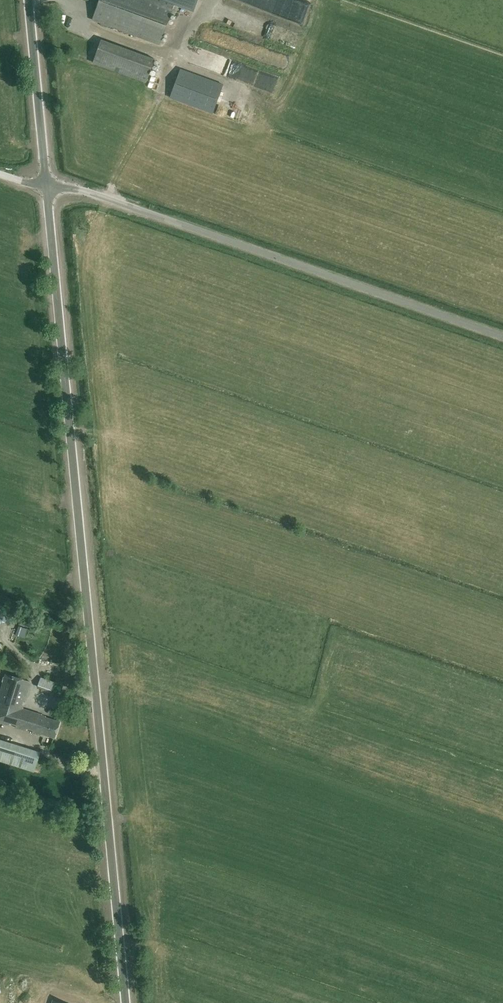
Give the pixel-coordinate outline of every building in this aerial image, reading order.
[(92,19),(159,44),(174,4),(193,11),(197,0),(99,0),(92,19)] [(174,9),(173,14),(188,17),(189,12),(174,9)] [(101,39),(98,48),(93,62),(145,82),(154,59),(101,39)] [(212,112),(222,84),(180,68),(169,97),(212,112)] [(246,69),(242,83),(267,91),(271,76),(246,69)] [(59,722),(41,716),(42,714),(22,707),(30,682),(6,674),(5,676),(3,676),(2,681),(3,682),(0,692),(0,723),(9,726),(11,723),(16,725),(16,728),(26,731),(27,728),(33,730),(33,733),(36,734),(36,732),(54,738),(59,722)] [(58,696),(62,685),(41,678),(38,687),(41,688),(40,690),(58,696)] [(0,739),(0,761),(34,772),(40,752),(0,739)]
